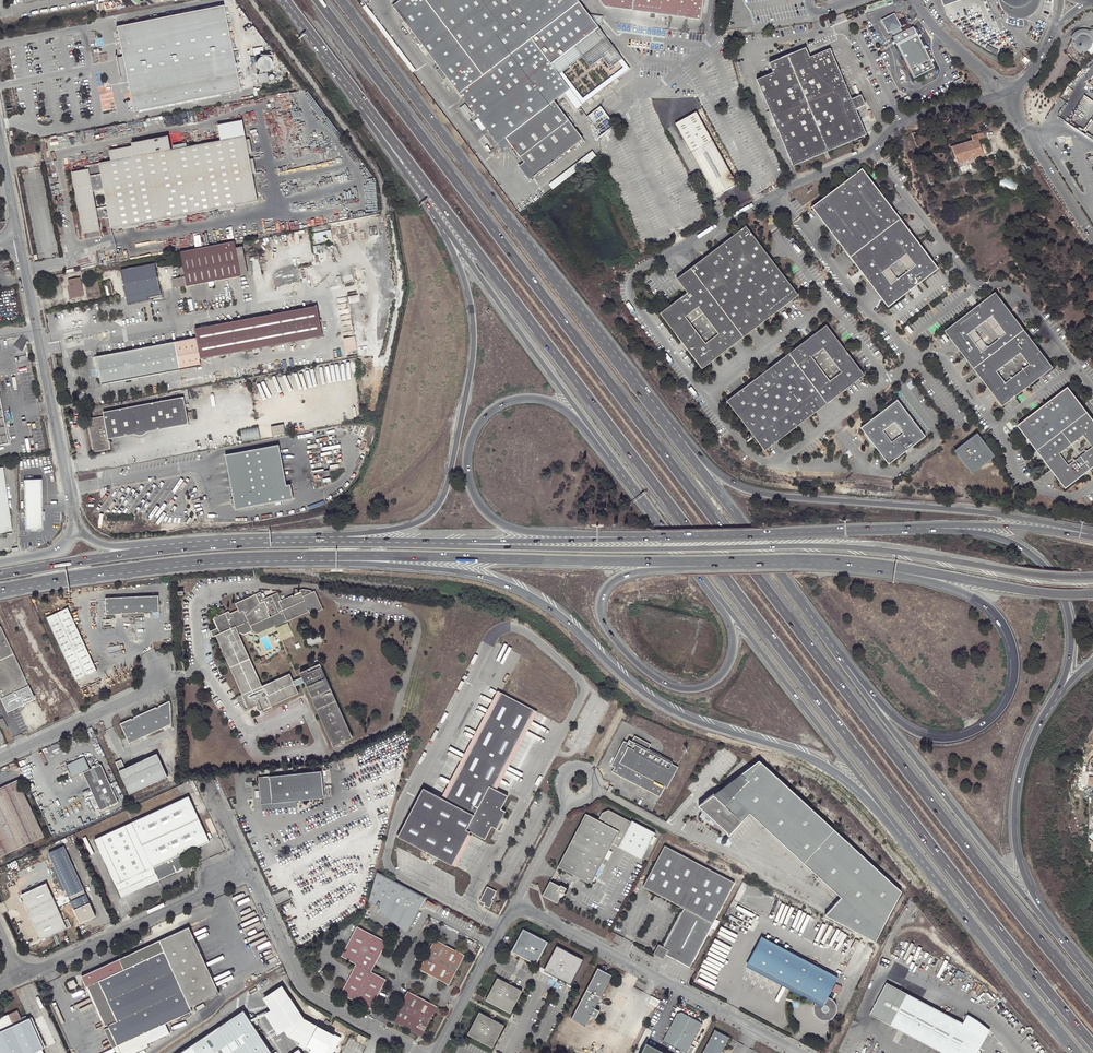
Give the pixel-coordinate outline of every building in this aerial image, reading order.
[(393,5),(498,144),(506,137),(535,176),(583,140),(554,101),(565,93),(570,89),(558,73),(550,62),(598,26),(597,25),(592,18),(587,13),(578,0),(399,0),(393,5)] [(604,6),(700,18),(703,0),(600,0),(604,6)] [(1000,5),(1003,10),(1009,15),(1014,17),(1020,18),(1028,16),(1035,11),(1038,5),(1039,0),(999,0),(1000,5)] [(223,4),(116,26),(118,33),(118,35),(122,57),(116,58),(119,75),(126,74),(134,112),(220,94),(241,90),(223,4)] [(602,15),(587,13),(592,18),(597,25),(601,22),(601,19),(602,15)] [(900,26),(894,14),(882,20),(888,32),(900,26)] [(550,62),(558,73),(561,70),(581,55),(589,66),(601,57),(609,67),(618,60),(621,58),(598,26),(550,62)] [(916,33),(934,69),(937,68),(919,32),(916,33)] [(916,33),(895,44),(914,80),(923,75),(926,80),(929,78),(927,73),(934,69),(916,33)] [(1079,36),(1076,39),(1075,43),(1076,46),(1078,49),(1080,50),(1084,51),(1087,50),(1090,49),(1092,45),(1092,41),(1091,38),(1088,35),(1083,34),(1079,36)] [(253,48),(254,54),(264,52),(263,46),(253,48)] [(756,79),(768,110),(772,119),(791,164),(821,151),(824,150),(864,134),(829,48),(810,56),(806,46),(769,61),(774,72),(756,79)] [(260,69),(261,70),(263,71),(266,71),(268,70),(271,68),(272,66),(273,63),(272,61),(271,58),(269,56),(267,55),(264,55),(261,56),(259,57),(257,60),(257,62),(257,65),(258,68),(260,69)] [(582,96),(561,70),(558,73),(570,89),(565,93),(576,108),(629,67),(621,58),(618,60),(622,66),(582,96)] [(257,74),(259,83),(269,81),(269,79),(271,79),(272,79),(274,78),(274,77),(274,75),(273,74),(272,74),(271,74),(270,74),(269,76),(268,76),(267,72),(263,73),(263,71),(261,70),(260,69),(259,72),(259,73),(257,74)] [(908,96),(902,100),(906,106),(912,103),(908,96)] [(696,111),(675,123),(715,194),(716,194),(716,195),(736,184),(736,182),(696,111)] [(223,140),(245,135),(242,120),(220,124),(223,140)] [(952,147),(957,162),(975,157),(983,154),(979,143),(988,140),(985,132),(977,134),(974,135),(972,136),(973,140),(969,141),(952,147)] [(136,145),(113,149),(115,160),(88,165),(89,169),(73,173),(85,233),(101,230),(99,220),(110,218),(112,229),(258,202),(245,135),(223,140),(190,146),(189,142),(176,145),(177,148),(175,149),(172,135),(135,142),(136,145)] [(889,307),(939,269),(863,169),(813,208),(889,307)] [(567,170),(549,184),(552,189),(570,175),(567,170)] [(676,278),(686,292),(659,313),(701,368),(798,295),(746,226),(676,278)] [(181,252),(183,265),(187,285),(242,275),(236,248),(235,241),(181,252)] [(243,246),(236,248),(242,275),(248,274),(243,246)] [(161,295),(155,264),(122,270),(128,303),(149,299),(149,297),(161,295)] [(174,288),(187,285),(183,265),(179,266),(181,277),(172,279),(174,288)] [(68,280),(70,288),(71,294),(69,295),(70,299),(83,296),(79,277),(68,280)] [(1054,368),(996,293),(946,331),(1004,407),(1054,368)] [(100,374),(102,384),(134,378),(138,377),(179,369),(201,365),(200,358),(323,336),(317,305),(195,328),(196,332),(196,336),(197,337),(97,356),(99,370),(100,374)] [(865,374),(827,325),(726,400),(764,451),(865,374)] [(342,337),(344,351),(331,353),(332,360),(358,356),(357,350),(355,336),(342,337)] [(1069,388),(1019,426),(1067,489),(1092,469),(1092,420),(1069,388)] [(103,412),(104,416),(88,419),(94,452),(101,450),(102,452),(105,452),(105,450),(110,449),(108,438),(189,424),(184,397),(103,412)] [(9,442),(0,399),(0,444),(9,442)] [(926,437),(898,400),(862,428),(890,465),(926,437)] [(271,426),(273,436),(286,433),(284,424),(271,426)] [(261,438),(258,426),(241,429),(243,442),(261,438)] [(996,456),(978,433),(955,451),(972,474),(996,456)] [(279,444),(225,454),(234,498),(235,505),(236,509),(293,498),(291,484),(287,485),(279,444)] [(12,532),(3,467),(0,467),(0,534),(12,532)] [(26,529),(43,528),(43,505),(42,479),(25,480),(26,513),(22,513),(22,521),(26,521),(26,524),(26,529)] [(301,591),(299,592),(295,594),(282,600),(278,592),(264,599),(261,591),(236,603),(239,609),(237,610),(234,611),(231,613),(230,611),(214,618),(219,628),(221,627),(223,631),(236,626),(249,621),(253,631),(254,632),(257,633),(274,625),(277,626),(285,623),(286,620),(309,610),(311,614),(321,609),(314,591),(312,592),(312,590),(304,589),(301,590),(301,591)] [(159,595),(105,596),(106,613),(160,611),(159,595)] [(97,671),(69,608),(47,617),(77,681),(97,671)] [(249,621),(236,626),(239,634),(241,633),(245,634),(253,631),(249,621)] [(1,626),(0,627),(0,695),(8,711),(35,698),(1,626)] [(258,706),(259,709),(260,710),(299,693),(296,685),(305,682),(333,745),(353,736),(320,663),(300,672),(302,677),(294,681),(290,673),(263,685),(239,634),(236,626),(223,631),(216,634),(249,708),(258,705),(258,706)] [(496,690),(440,797),(444,799),(500,692),(496,690)] [(494,827),(503,810),(500,809),(507,795),(495,789),(492,787),(533,709),(500,692),(444,799),(440,797),(422,787),(397,836),(451,865),(469,831),(473,833),(484,839),(491,826),(494,827)] [(172,726),(171,702),(159,707),(160,708),(158,709),(157,708),(134,718),(135,719),(132,720),(132,719),(120,724),(130,744),(172,726)] [(536,711),(533,709),(492,787),(495,789),(536,711)] [(623,741),(613,758),(615,759),(613,761),(615,765),(613,767),(611,771),(646,790),(647,788),(651,790),(650,792),(655,795),(656,793),(659,795),(664,787),(666,788),(675,771),(671,769),(673,765),(646,751),(650,744),(634,736),(631,741),(628,739),(627,743),(623,741)] [(157,753),(125,768),(128,775),(161,761),(157,753)] [(67,764),(72,777),(84,772),(91,769),(85,756),(67,764)] [(128,775),(125,768),(121,760),(116,762),(130,793),(167,776),(161,761),(128,775)] [(759,760),(713,794),(724,805),(747,780),(744,778),(760,761),(759,760)] [(724,805),(713,794),(699,805),(728,832),(727,833),(730,835),(750,813),(841,897),(825,915),(874,941),(900,891),(760,761),(744,778),(747,780),(724,805)] [(102,764),(91,769),(84,772),(101,810),(118,801),(102,764)] [(322,769),(258,776),(261,803),(296,799),(325,796),(322,769)] [(45,836),(18,779),(0,788),(0,856),(45,836)] [(132,822),(142,844),(199,818),(189,796),(132,822)] [(296,799),(261,803),(262,809),(297,805),(296,799)] [(504,811),(503,810),(494,827),(495,828),(504,811)] [(617,846),(617,847),(641,859),(655,833),(632,821),(631,822),(608,810),(600,814),(597,819),(592,817),(584,813),(556,866),(590,884),(612,843),(617,846)] [(180,855),(210,841),(199,818),(142,844),(158,880),(182,869),(181,868),(185,866),(180,855)] [(142,844),(132,822),(96,839),(122,897),(158,880),(142,844)] [(455,867),(473,833),(469,831),(451,865),(455,867)] [(81,922),(96,915),(64,845),(49,853),(55,867),(58,873),(66,890),(81,922)] [(665,954),(667,955),(711,871),(664,845),(642,886),(683,908),(662,947),(658,944),(652,954),(662,959),(665,954)] [(734,883),(711,871),(667,955),(689,967),(734,883)] [(425,897),(376,872),(368,901),(380,907),(378,910),(406,933),(425,897)] [(63,891),(66,890),(58,873),(55,874),(63,891)] [(559,886),(549,881),(541,895),(556,903),(559,898),(558,895),(559,892),(563,893),(565,888),(559,885),(559,886)] [(42,939),(67,928),(64,921),(47,883),(22,894),(42,939)] [(492,899),(496,891),(487,886),(479,900),(484,903),(484,904),(489,907),(493,900),(492,899)] [(356,963),(371,971),(386,943),(384,940),(357,925),(341,955),(356,963)] [(82,976),(105,1026),(108,1024),(109,1026),(104,1029),(113,1047),(117,1045),(121,1052),(135,1052),(149,1047),(148,1043),(170,1033),(165,1023),(192,1010),(190,1006),(197,1003),(219,993),(189,927),(82,976)] [(536,963),(548,942),(523,929),(512,951),(536,963)] [(838,977),(761,937),(747,964),(817,1000),(816,1002),(814,1005),(814,1006),(813,1010),(814,1013),(816,1016),(818,1018),(819,1019),(822,1020),(824,1021),(827,1021),(829,1020),(832,1019),(833,1018),(834,1017),(836,1014),(837,1012),(837,1009),(837,1006),(836,1003),(834,1000),(832,999),(831,998),(828,997),(838,977)] [(448,984),(464,954),(435,939),(419,968),(448,984)] [(571,983),(582,957),(553,945),(542,971),(571,983)] [(371,971),(356,963),(341,993),(370,1008),(386,979),(371,971)] [(571,1019),(585,1026),(591,1015),(595,1008),(612,976),(598,968),(571,1019)] [(510,1013),(522,990),(498,978),(486,1000),(510,1013)] [(282,984),(267,995),(274,1006),(264,1013),(276,1030),(276,1027),(300,1011),(282,984)] [(973,1030),(978,1021),(968,1016),(964,1023),(901,989),(884,1021),(942,1052),(941,1052),(976,1052),(984,1038),(969,1031),(970,1028),(973,1030)] [(437,1006),(426,999),(422,998),(408,990),(392,1019),(393,1020),(421,1035),(434,1011),(437,1006)] [(197,1003),(190,1006),(192,1010),(196,1020),(203,1017),(197,1003)] [(600,1011),(595,1008),(591,1015),(596,1018),(600,1011)] [(244,1009),(178,1052),(273,1052),(244,1009)] [(0,1018),(0,1052),(38,1052),(37,1051),(42,1049),(44,1048),(31,1017),(21,1022),(16,1011),(0,1018)] [(276,1027),(276,1030),(278,1034),(285,1029),(289,1035),(301,1042),(299,1045),(310,1051),(312,1047),(308,1045),(318,1025),(305,1018),(300,1011),(276,1027)] [(492,1047),(503,1025),(479,1012),(468,1034),(492,1047)] [(676,1014),(662,1041),(685,1052),(691,1052),(694,1047),(690,1045),(702,1023),(681,1012),(676,1014)] [(969,1031),(984,1038),(989,1029),(978,1021),(973,1030),(970,1028),(969,1031)] [(702,1052),(722,1052),(729,1038),(714,1030),(702,1052)]
